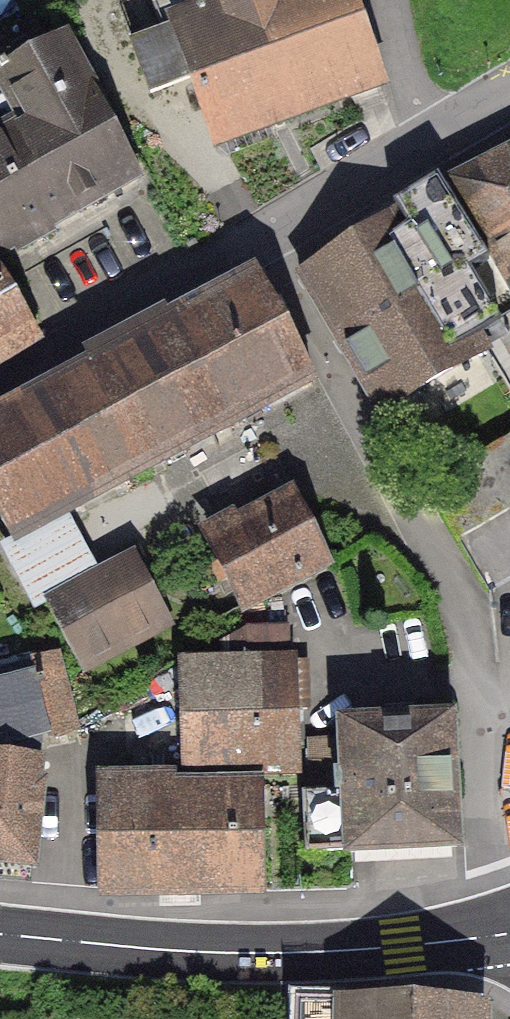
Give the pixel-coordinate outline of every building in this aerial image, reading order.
[(376,79),(345,0),(150,0),(163,34),(134,45),(152,90),(187,76),(213,142),(376,79)] [(135,174),(64,40),(0,78),(0,84),(8,92),(0,97),(0,249),(135,174)] [(451,181),(509,287),(509,152),(451,181)] [(397,215),(302,277),(382,410),(485,350),(477,333),(499,320),(468,270),(486,258),(437,179),(392,206),(397,215)] [(0,414),(0,517),(11,538),(315,378),(259,268),(0,414)] [(39,338),(0,272),(0,361),(39,338)] [(427,485),(459,537),(509,506),(509,434),(427,485)] [(209,544),(242,605),(325,558),(295,496),(209,544)] [(48,601),(76,663),(160,623),(130,558),(48,601)] [(182,666),(186,771),(295,766),(293,709),(308,708),(306,660),(288,661),(286,627),(247,629),(223,643),(224,664),(182,666)] [(78,724),(55,655),(0,669),(0,744),(78,724)] [(457,845),(450,724),(310,730),(313,852),(457,845)] [(32,865),(44,760),(0,756),(0,861),(32,865)] [(103,777),(105,892),(255,890),(254,786),(169,787),(169,777),(103,777)] [(481,1006),(299,1005),(299,1018),(481,1018),(481,1006)]
